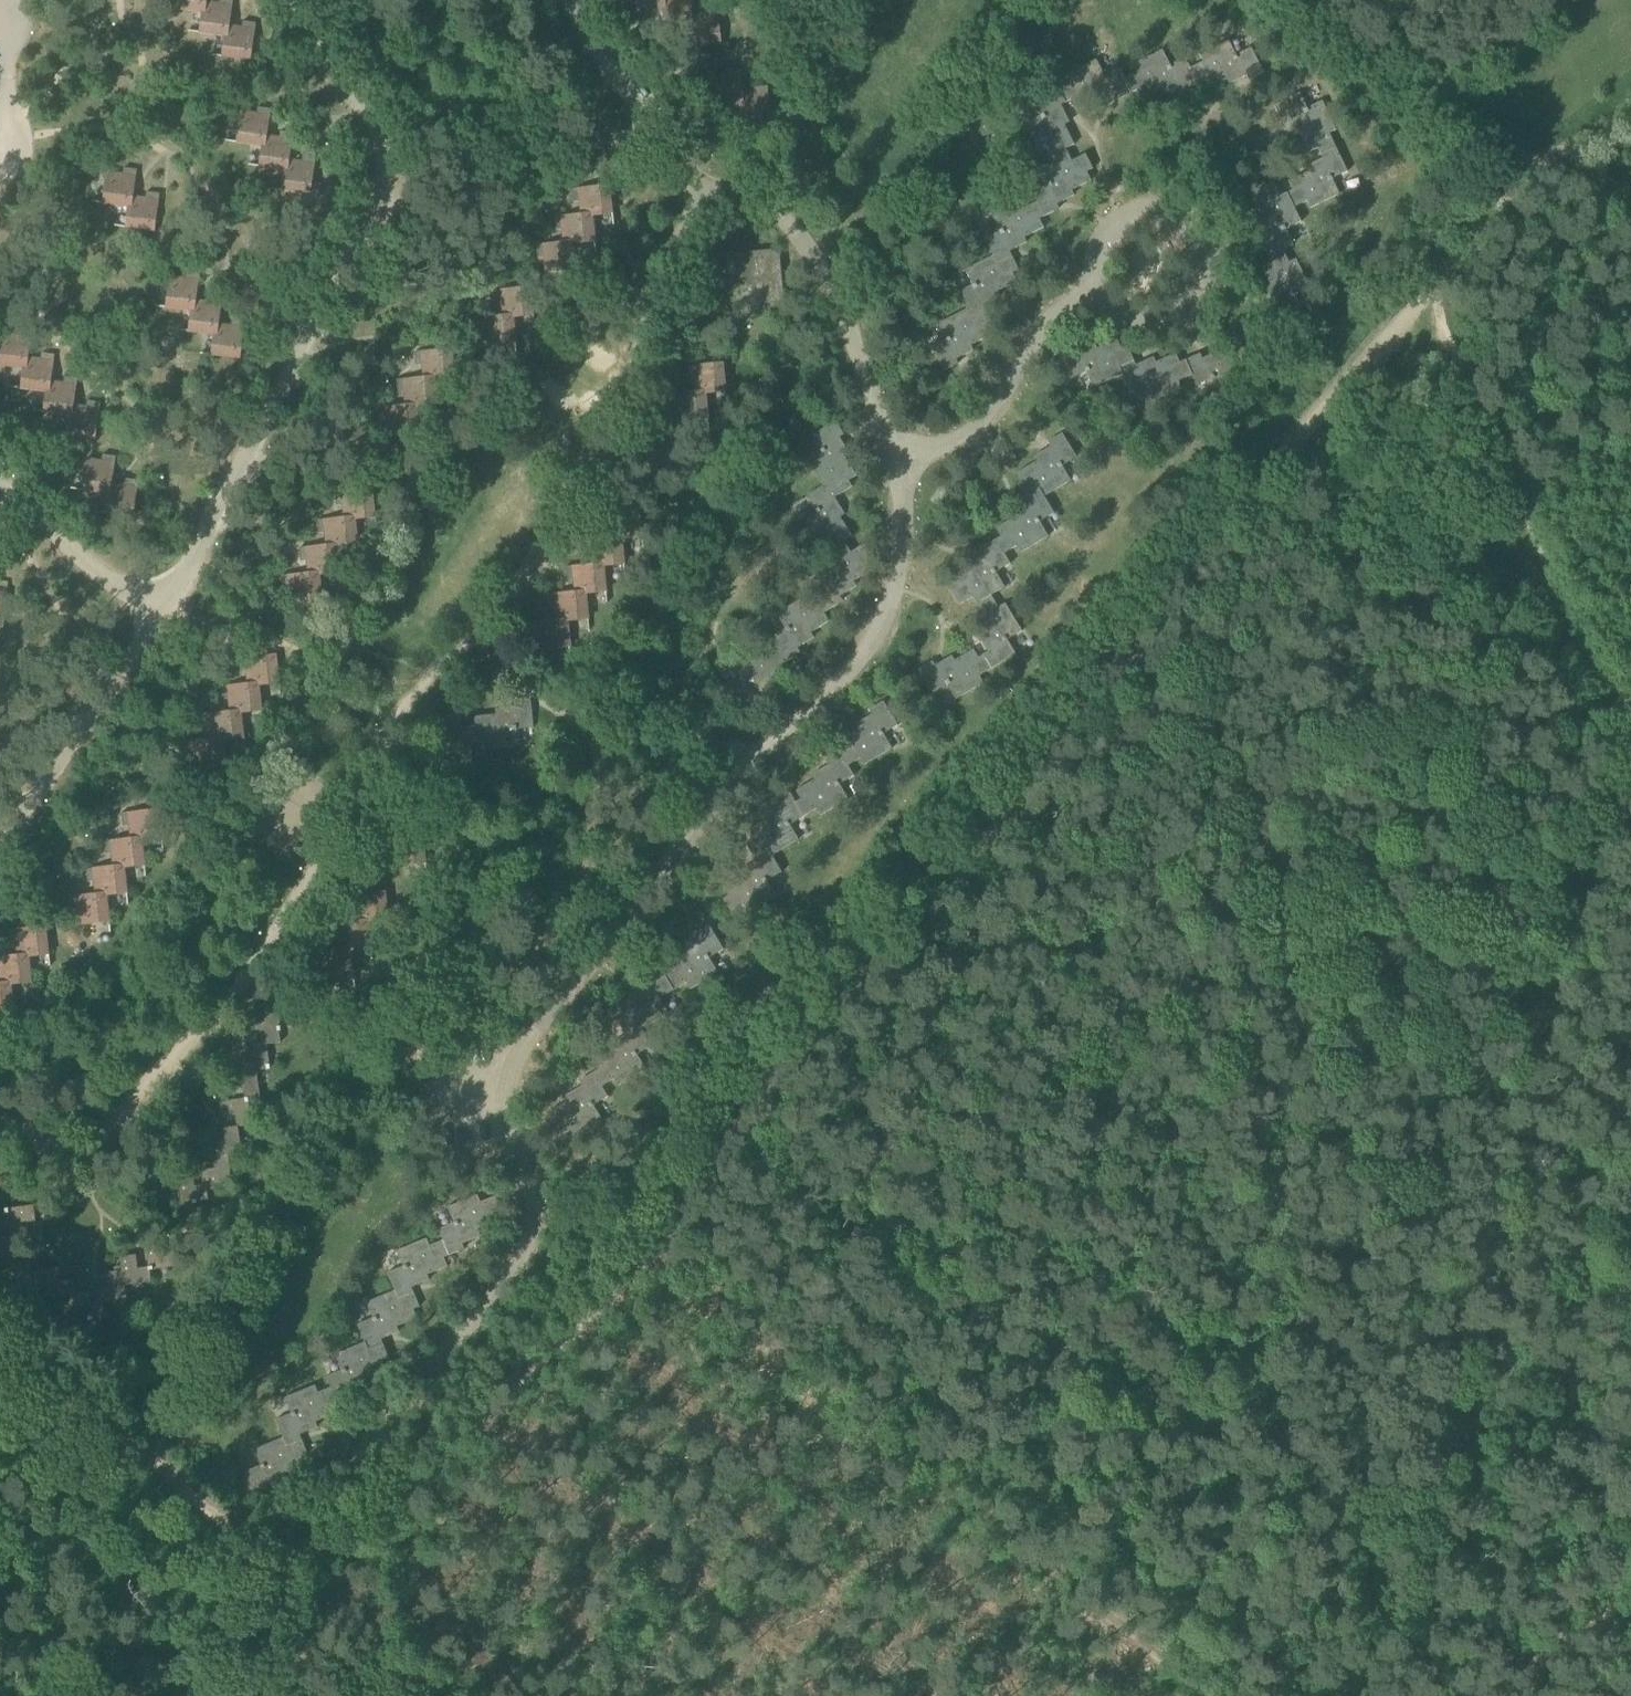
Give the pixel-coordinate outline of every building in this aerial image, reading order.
[(203,12),(205,11),(206,2),(208,2),(208,0),(179,0),(178,9),(203,12)] [(208,2),(206,2),(205,11),(203,12),(201,33),(226,36),(228,34),(229,26),(231,26),(234,0),(221,0),(220,4),(208,2)] [(666,0),(637,0),(638,11),(664,9),(666,8),(666,0)] [(666,8),(664,9),(666,29),(692,26),(694,25),(693,16),(692,0),(666,0),(666,8)] [(723,44),(719,6),(705,8),(706,15),(693,16),(694,25),(692,26),(694,47),(723,44)] [(223,56),(252,60),(257,23),(244,21),(243,28),(231,26),(229,26),(228,34),(226,36),(223,56)] [(1204,61),(1192,68),(1198,83),(1204,80),(1208,88),(1228,79),(1230,84),(1248,75),(1250,80),(1265,72),(1252,47),(1237,55),(1230,39),(1201,54),(1204,61)] [(1174,40),(1163,46),(1173,62),(1183,56),(1174,40)] [(1138,71),(1125,77),(1132,93),(1138,90),(1142,99),(1162,88),(1164,94),(1182,85),(1184,89),(1198,83),(1192,68),(1186,57),(1171,65),(1164,49),(1135,64),(1138,71)] [(1132,93),(1125,77),(1120,67),(1105,74),(1097,59),(1069,74),(1072,81),(1059,88),(1066,103),(1072,100),(1076,108),(1096,98),(1098,103),(1116,95),(1118,99),(1132,93)] [(715,108),(741,105),(744,105),(744,95),(741,68),(728,69),(728,76),(712,77),(715,108)] [(744,105),(741,105),(743,125),(743,126),(772,123),(768,86),(755,87),(756,94),(744,95),(744,105)] [(1048,148),(1055,161),(1070,154),(1067,148),(1075,144),(1066,125),(1071,122),(1062,105),(1066,103),(1059,88),(1034,100),(1042,115),(1027,123),(1041,152),(1048,148)] [(1308,107),(1300,92),(1275,104),(1282,119),(1287,117),(1296,134),(1301,132),(1310,152),(1319,148),(1322,153),(1337,146),(1330,133),(1337,129),(1323,100),(1308,107)] [(241,111),(237,142),(263,145),(263,143),(265,144),(266,136),(268,136),(272,109),(259,107),(258,114),(241,111)] [(265,144),(263,143),(260,166),(285,170),(286,168),(287,168),(289,160),(290,160),(294,133),(281,131),(280,138),(268,136),(266,136),(265,144)] [(1293,190),(1288,192),(1295,207),(1308,201),(1312,208),(1341,194),(1334,178),(1349,171),(1337,146),(1322,153),(1324,158),(1306,166),(1309,171),(1289,181),(1293,190)] [(1033,191),(1038,201),(1046,216),(1060,209),(1058,204),(1075,195),(1073,190),(1092,180),(1088,171),(1094,168),(1086,154),(1073,160),(1070,154),(1055,161),(1040,168),(1048,183),(1033,191)] [(285,170),(283,190),(308,194),(308,192),(310,192),(311,184),(313,184),(317,157),(303,155),(303,162),(290,160),(289,160),(287,168),(286,168),(285,170)] [(108,172),(104,203),(130,206),(131,205),(134,196),(138,169),(125,168),(124,174),(108,172)] [(325,186),(313,184),(311,184),(310,192),(308,192),(308,194),(305,214),(334,218),(339,181),(326,179),(325,186)] [(1262,241),(1269,256),(1284,249),(1294,244),(1287,229),(1302,221),(1295,207),(1288,192),(1281,196),(1274,182),(1259,189),(1262,195),(1254,199),(1263,218),(1258,221),(1267,239),(1262,241)] [(592,213),(593,216),(614,214),(610,184),(573,189),(574,202),(581,201),(582,214),(592,213)] [(131,205),(130,206),(127,227),(156,231),(161,193),(147,191),(146,198),(134,196),(131,205)] [(998,262),(1013,255),(1010,251),(1028,242),(1025,237),(1045,227),(1040,218),(1046,216),(1038,201),(1025,208),(1022,200),(993,215),(1001,230),(985,238),(994,255),(998,262)] [(565,241),(565,242),(575,241),(575,243),(576,243),(596,241),(593,216),(592,213),(582,214),(555,217),(557,230),(563,229),(565,241)] [(565,241),(537,244),(539,258),(546,257),(548,273),(579,269),(576,243),(575,243),(575,241),(565,242),(565,241)] [(1284,249),(1269,256),(1271,261),(1263,265),(1272,285),(1267,287),(1275,305),(1271,308),(1277,322),(1303,310),(1296,295),(1311,288),(1297,258),(1290,262),(1284,249)] [(744,306),(785,302),(779,250),(726,255),(729,275),(744,274),(745,280),(741,281),(744,306)] [(972,316),(986,309),(984,305),(1001,296),(999,291),(1018,281),(1014,273),(1020,270),(1013,255),(998,262),(994,255),(966,269),(974,284),(959,292),(967,309),(972,316)] [(166,307),(192,311),(192,309),(194,309),(195,300),(197,301),(200,273),(187,272),(186,278),(170,276),(166,307)] [(531,286),(494,290),(495,303),(502,302),(503,315),(513,314),(513,317),(514,317),(533,315),(535,315),(531,286)] [(192,311),(190,331),(215,334),(215,333),(217,333),(218,324),(220,324),(223,297),(210,295),(209,302),(197,301),(195,300),(194,309),(192,309),(192,311)] [(940,323),(947,338),(932,346),(945,371),(959,364),(957,359),(974,350),(972,345),(991,335),(987,326),(993,323),(986,309),(972,316),(967,309),(940,323)] [(503,315),(476,318),(477,331),(484,330),(486,346),(517,343),(514,317),(513,317),(513,314),(503,315)] [(215,334),(213,355),(241,358),(246,321),(233,319),(232,326),(220,324),(218,324),(217,333),(215,333),(215,334)] [(25,367),(25,365),(27,365),(28,357),(30,358),(33,330),(20,328),(19,335),(3,333),(0,360),(0,364),(25,367)] [(1061,352),(1072,379),(1088,372),(1094,387),(1123,375),(1120,367),(1135,360),(1128,345),(1122,348),(1118,339),(1098,348),(1096,343),(1078,351),(1075,346),(1061,352)] [(1186,359),(1192,374),(1197,385),(1212,378),(1219,394),(1249,381),(1246,374),(1260,368),(1253,353),(1247,355),(1243,347),(1223,355),(1221,350),(1203,358),(1201,353),(1186,359)] [(435,376),(435,379),(456,376),(453,348),(415,352),(417,365),(424,364),(425,377),(435,376)] [(22,388),(47,391),(48,389),(49,389),(50,381),(52,381),(55,354),(42,352),(41,359),(30,358),(27,365),(25,365),(22,388)] [(1120,367),(1123,375),(1130,391),(1145,384),(1152,400),(1182,387),(1179,380),(1192,374),(1186,359),(1181,362),(1177,353),(1157,362),(1154,357),(1137,364),(1135,360),(1120,367)] [(724,362),(686,366),(688,379),(695,378),(696,391),(696,392),(706,390),(706,393),(707,392),(727,390),(724,362)] [(45,410),(45,412),(70,415),(70,413),(72,413),(73,404),(75,404),(78,377),(65,376),(64,382),(52,381),(50,381),(49,389),(48,389),(47,391),(45,410)] [(425,377),(398,380),(399,393),(406,392),(407,404),(407,405),(417,404),(417,407),(418,407),(438,404),(436,379),(435,379),(435,376),(425,377)] [(696,391),(668,393),(670,407),(677,406),(678,419),(688,418),(688,420),(689,420),(709,418),(707,392),(706,393),(706,390),(696,392),(696,391)] [(70,413),(70,415),(67,436),(96,439),(101,401),(88,399),(87,406),(75,404),(73,404),(72,413),(70,413)] [(407,404),(380,407),(381,420),(388,420),(390,436),(421,433),(418,407),(417,407),(417,404),(407,405),(407,404)] [(678,419),(651,421),(652,434),(659,434),(660,446),(660,447),(670,445),(670,448),(671,448),(691,446),(689,420),(688,420),(688,418),(678,419)] [(831,481),(840,494),(853,486),(850,480),(858,475),(846,457),(851,454),(841,437),(845,434),(836,420),(812,435),(821,449),(807,458),(824,485),(831,481)] [(1018,484),(1026,497),(1040,489),(1045,496),(1072,480),(1063,466),(1077,457),(1063,433),(1049,441),(1052,446),(1035,456),(1038,461),(1019,472),(1024,480),(1018,484)] [(643,478),(673,474),(671,448),(670,448),(670,445),(660,447),(660,446),(633,449),(634,462),(641,461),(643,478)] [(83,488),(83,489),(109,493),(109,492),(111,492),(112,483),(113,483),(117,456),(104,454),(103,461),(86,459),(83,488)] [(111,492),(109,492),(109,493),(106,514),(135,517),(140,480),(126,478),(125,485),(113,483),(112,483),(111,492)] [(826,542),(834,555),(848,546),(845,540),(853,535),(841,517),(846,514),(836,497),(840,494),(831,481),(824,485),(807,495),(816,510),(802,518),(819,546),(826,542)] [(373,487),(336,492),(337,505),(344,504),(346,517),(355,516),(355,518),(356,518),(377,516),(373,487)] [(996,539),(1005,554),(1018,546),(1022,553),(1049,536),(1041,521),(1055,513),(1045,496),(1040,489),(1026,497),(1029,502),(1012,512),(1015,517),(997,528),(1002,536),(996,539)] [(346,517),(318,520),(320,533),(326,532),(328,544),(328,545),(337,544),(338,546),(359,544),(356,518),(355,518),(355,516),(346,517)] [(612,536),(585,539),(586,552),(593,551),(594,564),(604,563),(604,566),(605,565),(626,563),(623,538),(622,538),(622,535),(612,536)] [(974,596),(978,603),(992,595),(1006,586),(997,572),(1011,563),(1005,554),(996,539),(983,547),(986,553),(969,563),(972,567),(953,578),(958,586),(952,590),(961,604),(974,596)] [(328,544),(301,547),(302,561),(309,560),(310,571),(310,572),(320,571),(320,574),(341,572),(338,546),(337,544),(328,545),(328,544)] [(821,596),(830,609),(844,601),(841,596),(857,586),(855,581),(873,569),(868,561),(874,557),(865,544),(852,552),(848,546),(834,555),(820,563),(829,577),(815,586),(821,596)] [(594,564),(567,566),(568,579),(575,579),(576,591),(576,592),(586,591),(586,593),(587,593),(608,591),(605,565),(604,566),(604,563),(594,564)] [(310,572),(310,571),(283,575),(284,588),(291,587),(292,604),(323,600),(320,574),(320,571),(310,572)] [(5,618),(9,581),(0,580),(0,617),(5,618)] [(576,591),(549,594),(550,607),(557,606),(558,619),(568,618),(568,621),(569,621),(590,619),(587,593),(586,593),(586,591),(576,592),(576,591)] [(985,654),(993,668),(1017,654),(1008,639),(1023,631),(1006,603),(999,607),(992,595),(978,603),(981,608),(973,613),(984,632),(979,634),(989,651),(985,654)] [(779,647),(788,661),(801,652),(798,648),(815,637),(812,632),(830,621),(825,613),(830,609),(821,596),(809,604),(805,597),(777,614),(786,628),(772,637),(779,647)] [(558,619),(531,621),(532,634),(539,634),(540,650),(572,647),(569,621),(568,621),(568,618),(558,619)] [(744,680),(729,689),(745,712),(758,704),(756,699),(772,689),(769,684),(788,672),(783,664),(788,661),(779,647),(766,655),(762,648),(735,665),(744,680)] [(919,669),(934,693),(948,685),(957,699),(984,682),(980,676),(993,668),(985,654),(980,657),(975,649),(956,660),(953,655),(936,665),(933,660),(919,669)] [(277,654),(240,658),(241,671),(248,670),(249,682),(249,683),(259,682),(259,684),(260,684),(280,682),(277,654)] [(249,682),(222,685),(224,699),(230,698),(232,710),(232,711),(241,710),(242,712),(263,710),(260,684),(259,684),(259,682),(249,683),(249,682)] [(470,726),(472,742),(487,741),(488,749),(520,746),(518,729),(535,727),(532,699),(516,701),(516,706),(496,708),(497,714),(475,716),(476,725),(470,726)] [(840,751),(849,765),(861,758),(866,764),(893,748),(885,733),(899,725),(884,700),(870,709),(873,714),(856,724),(859,729),(840,740),(845,748),(840,751)] [(232,710),(204,713),(206,727),(213,726),(214,737),(214,738),(224,737),(224,740),(245,738),(242,712),(241,710),(232,711),(232,710)] [(474,758),(472,742),(470,726),(463,727),(461,712),(445,713),(446,720),(436,721),(438,743),(433,743),(434,763),(429,763),(431,780),(459,777),(457,760),(474,758)] [(214,737),(186,741),(188,754),(195,753),(196,766),(196,767),(206,765),(206,768),(207,768),(227,765),(224,740),(224,737),(214,738),(214,737)] [(796,802),(805,816),(818,808),(822,815),(850,798),(841,784),(855,775),(849,765),(840,751),(826,760),(829,764),(812,774),(816,779),(797,790),(802,798),(796,802)] [(746,843),(754,856),(768,848),(773,855),(800,839),(791,824),(805,816),(796,802),(791,791),(777,800),(779,805),(763,815),(766,820),(747,831),(752,839),(746,843)] [(131,825),(132,837),(142,836),(143,839),(164,836),(160,808),(123,813),(124,826),(131,825)] [(413,835),(386,838),(387,851),(394,851),(396,867),(427,863),(424,837),(423,837),(423,835),(413,836),(413,835)] [(132,837),(105,841),(106,854),(113,853),(115,865),(124,864),(125,867),(125,866),(146,864),(143,839),(142,839),(142,836),(132,838),(132,837)] [(724,898),(732,913),(745,905),(749,911),(777,895),(768,880),(783,871),(773,855),(768,848),(754,856),(757,860),(740,870),(743,876),(724,887),(729,895),(724,898)] [(115,865),(87,868),(89,881),(96,881),(97,893),(107,892),(107,894),(108,894),(128,892),(125,866),(125,867),(124,864),(115,865)] [(359,920),(359,921),(368,919),(369,922),(390,919),(386,891),(349,895),(351,908),(357,908),(359,920)] [(97,893),(70,896),(71,909),(78,909),(80,924),(111,920),(108,894),(107,894),(107,892),(97,893)] [(359,920),(331,923),(333,936),(340,936),(341,948),(341,949),(351,947),(351,950),(352,950),(372,947),(369,922),(368,919),(359,921),(359,920)] [(19,954),(19,955),(29,953),(29,956),(30,956),(50,954),(47,925),(10,929),(11,943),(18,942),(19,954)] [(710,958),(725,949),(710,925),(697,933),(699,938),(682,948),(685,953),(666,964),(671,972),(666,975),(675,990),(687,982),(692,989),(719,972),(710,958)] [(341,948),(314,951),(315,964),(322,963),(324,979),(355,976),(352,950),(351,950),(351,947),(341,949),(341,948)] [(0,956),(0,970),(1,982),(11,981),(11,984),(12,984),(33,981),(30,956),(29,956),(29,953),(19,955),(19,954),(0,956)] [(616,1016),(624,1030),(638,1022),(642,1029),(670,1013),(661,998),(675,990),(666,975),(661,965),(646,974),(650,978),(632,989),(635,994),(617,1005),(622,1013),(616,1016)] [(0,982),(0,1011),(15,1010),(12,984),(11,984),(11,981),(1,982),(0,982)] [(265,1032),(266,1041),(268,1044),(282,1042),(280,1030),(282,1030),(280,1014),(251,1018),(254,1034),(265,1032)] [(594,1072),(603,1086),(615,1078),(619,1085),(647,1068),(638,1054),(653,1045),(642,1029),(638,1022),(624,1030),(627,1034),(610,1044),(613,1049),(594,1061),(599,1069),(594,1072)] [(237,1064),(238,1071),(257,1070),(271,1068),(268,1044),(266,1041),(253,1042),(254,1054),(241,1056),(242,1064),(237,1064)] [(257,1070),(238,1071),(229,1073),(231,1089),(245,1087),(246,1098),(250,1098),(261,1097),(257,1070)] [(576,1136),(603,1119),(595,1105),(609,1096),(603,1086),(594,1072),(580,1080),(583,1085),(566,1095),(570,1100),(551,1111),(556,1119),(550,1123),(559,1137),(572,1129),(576,1136)] [(246,1098),(221,1101),(223,1117),(237,1115),(238,1126),(239,1126),(239,1127),(253,1125),(250,1098),(246,1098)] [(212,1141),(214,1156),(229,1155),(243,1153),(239,1127),(224,1127),(226,1139),(212,1141)] [(202,1169),(205,1185),(208,1185),(208,1190),(215,1189),(215,1184),(233,1182),(229,1155),(214,1156),(216,1168),(202,1169)] [(153,1195),(180,1191),(179,1176),(168,1177),(166,1164),(150,1166),(153,1195)] [(194,1174),(179,1176),(180,1191),(182,1205),(198,1203),(198,1200),(209,1199),(208,1190),(208,1185),(205,1185),(196,1185),(194,1174)] [(444,1240),(451,1254),(466,1248),(463,1243),(482,1236),(480,1231),(499,1222),(496,1213),(502,1211),(496,1195),(482,1201),(479,1194),(449,1207),(455,1223),(440,1229),(444,1240)] [(10,1235),(10,1236),(25,1233),(23,1222),(37,1220),(35,1204),(6,1208),(10,1235)] [(0,1236),(0,1253),(2,1264),(11,1263),(16,1262),(16,1259),(17,1259),(15,1250),(27,1249),(25,1233),(10,1236),(10,1235),(0,1236)] [(400,1298),(415,1291),(413,1287),(431,1279),(429,1274),(449,1266),(445,1257),(451,1254),(444,1240),(431,1245),(428,1238),(398,1250),(404,1266),(389,1272),(396,1290),(397,1290),(400,1298)] [(150,1266),(150,1269),(151,1269),(178,1266),(176,1251),(164,1252),(162,1239),(146,1241),(150,1266)] [(137,1254),(121,1256),(122,1265),(123,1265),(126,1285),(153,1281),(151,1269),(150,1269),(150,1266),(139,1268),(137,1254)] [(16,1262),(11,1263),(12,1270),(17,1269),(19,1288),(46,1284),(44,1269),(33,1270),(31,1257),(17,1259),(16,1259),(16,1262)] [(98,1287),(100,1301),(100,1302),(103,1301),(103,1302),(104,1302),(128,1298),(126,1285),(123,1265),(122,1265),(115,1267),(116,1271),(108,1272),(110,1286),(98,1287)] [(60,1267),(44,1269),(46,1284),(48,1298),(74,1294),(75,1294),(75,1293),(75,1292),(73,1279),(62,1280),(60,1267)] [(370,1350),(384,1343),(382,1339),(400,1331),(398,1326),(418,1318),(415,1309),(421,1306),(415,1291),(400,1298),(397,1290),(396,1290),(367,1302),(374,1318),(358,1324),(366,1342),(370,1350)] [(105,1315),(104,1302),(103,1302),(103,1301),(100,1302),(100,1301),(92,1302),(90,1291),(75,1293),(75,1294),(74,1294),(78,1321),(94,1319),(94,1317),(105,1315)] [(390,1358),(384,1343),(370,1350),(366,1342),(337,1354),(343,1369),(328,1376),(332,1387),(339,1402),(354,1396),(351,1391),(369,1383),(367,1378),(388,1369),(384,1361),(390,1358)] [(277,1419),(284,1437),(288,1445),(303,1439),(301,1434),(319,1427),(317,1421),(337,1413),(333,1404),(339,1402),(332,1387),(319,1392),(316,1385),(286,1397),(292,1413),(277,1419)] [(288,1445),(284,1437),(256,1449),(262,1465),(246,1471),(257,1497),(272,1491),(270,1486),(288,1478),(286,1473),(306,1465),(303,1456),(309,1453),(303,1439),(288,1445)]
